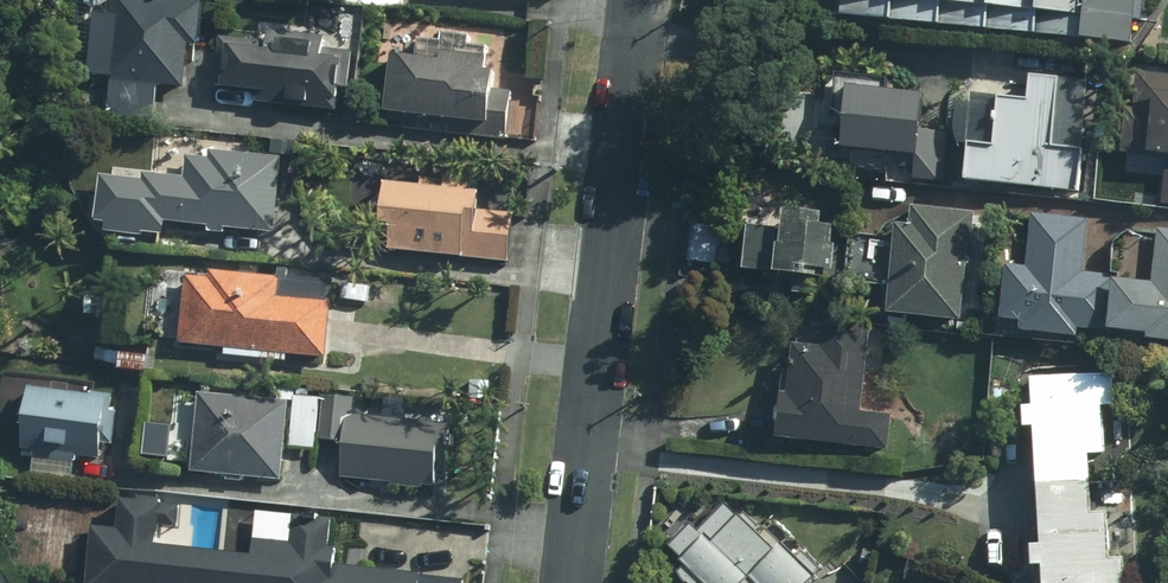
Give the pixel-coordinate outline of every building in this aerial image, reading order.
[(205,2),(178,0),(117,0),(116,16),(97,15),(92,75),(113,77),(109,120),(166,125),(169,89),(184,91),(188,42),(202,43),(205,2)] [(838,15),(1135,37),(1137,18),(1146,18),(1147,0),(839,0),(838,15)] [(358,31),(267,23),(265,40),(230,37),(224,94),(263,97),(262,110),(350,118),(358,31)] [(391,110),(495,118),(501,41),(418,35),(416,58),(395,56),(391,110)] [(1138,74),(1137,157),(1167,157),(1167,74),(1138,74)] [(970,142),(967,180),(1084,189),(1092,82),(1034,77),(1033,98),(1001,96),(998,144),(970,142)] [(930,92),(849,87),(846,150),(918,154),(916,180),(946,182),(948,135),(928,134),(930,92)] [(281,229),(284,155),(213,152),(213,156),(188,155),(188,173),(147,171),(145,220),(211,223),(210,233),(228,234),(228,227),(281,229)] [(388,184),(386,251),(468,253),(467,260),(514,262),(516,212),(483,211),(484,189),(472,188),(473,175),(423,173),(423,186),(388,184)] [(915,223),(901,222),(899,240),(863,237),(860,282),(896,285),(895,310),(964,315),(971,210),(916,206),(915,223)] [(744,228),(744,270),(840,271),(840,228),(823,228),(823,211),(787,211),(787,228),(744,228)] [(1113,330),(1118,276),(1088,274),(1092,223),(1035,218),(1031,263),(1007,261),(1003,314),(1024,316),(1023,332),(1086,338),(1087,328),(1113,330)] [(1113,330),(1154,333),(1153,341),(1167,342),(1167,231),(1162,231),(1158,280),(1118,276),(1113,330)] [(293,269),(282,269),(281,276),(216,274),(216,280),(185,279),(183,344),(231,346),(230,355),(289,357),(289,353),(333,355),(336,279),(293,277),(293,269)] [(869,410),(871,330),(830,329),(829,347),(796,346),(795,397),(785,396),(784,443),(894,446),(895,411),(869,410)] [(1036,380),(1037,402),(1023,402),(1024,429),(1037,428),(1042,541),(1036,541),(1037,561),(1047,561),(1048,582),(1128,582),(1127,559),(1115,559),(1113,512),(1095,513),(1092,452),(1107,451),(1105,411),(1118,410),(1116,376),(1036,380)] [(98,394),(98,384),(32,382),(30,458),(105,461),(105,445),(117,445),(118,395),(98,394)] [(336,396),(202,390),(199,469),(286,472),(287,449),(320,450),(320,439),(334,439),(336,396)] [(346,415),(342,476),(393,479),(392,486),(442,489),(445,448),(455,448),(457,422),(346,415)] [(171,456),(173,420),(150,419),(148,455),(171,456)] [(465,580),(340,571),(342,547),(333,546),(335,519),(264,513),(261,549),(175,543),(179,494),(118,489),(115,529),(95,527),(95,539),(77,538),(73,582),(465,582),(465,580)] [(726,498),(667,557),(693,582),(814,582),(824,573),(790,538),(777,550),(726,498)]
